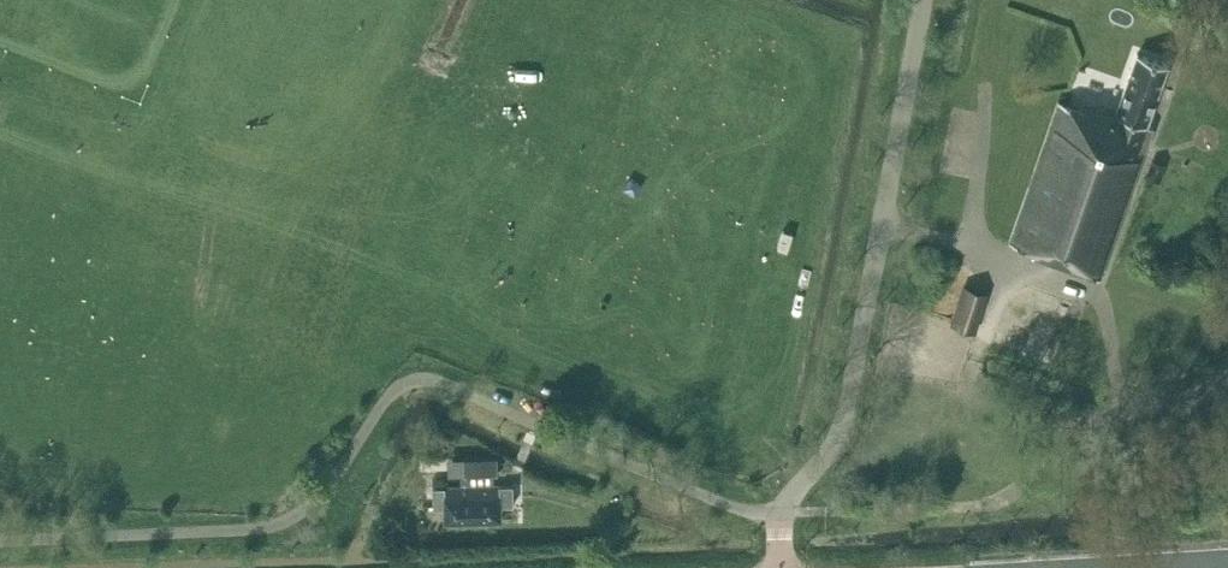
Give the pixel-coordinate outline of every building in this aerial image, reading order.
[(1059,102),(1010,242),(1033,251),(1032,255),(1099,279),(1145,149),(1139,147),(1168,64),(1137,53),(1116,115),(1086,105),(1084,110),(1059,102)] [(1151,159),(1146,176),(1160,181),(1166,164),(1151,159)] [(941,280),(930,314),(953,321),(952,323),(977,332),(989,293),(964,285),(963,287),(941,280)] [(497,473),(497,457),(449,459),(449,475),(497,473)] [(444,487),(433,488),(433,508),(444,507),(445,521),(501,520),(501,506),(513,505),(513,485),(500,486),(500,485),(444,487)]
